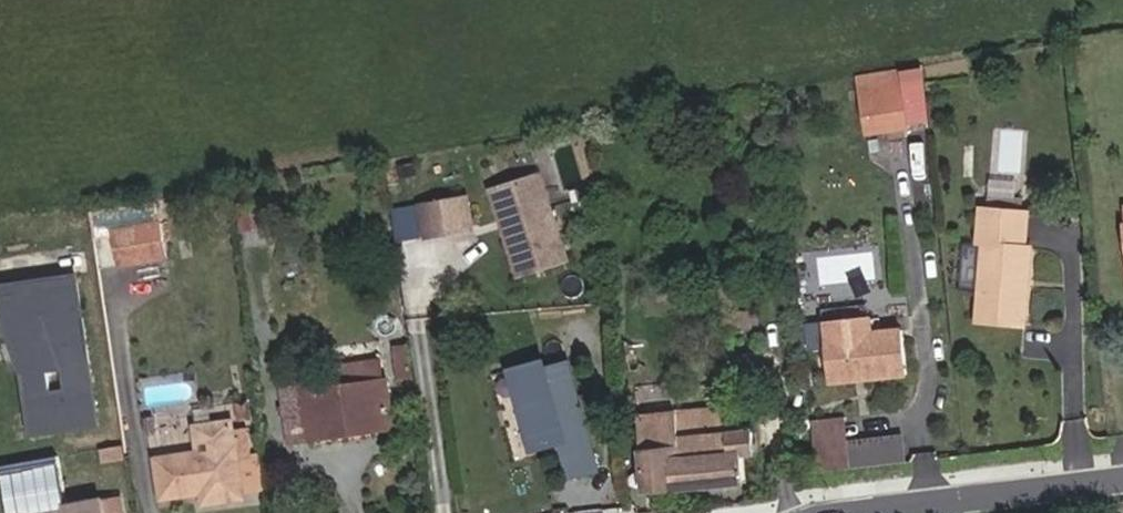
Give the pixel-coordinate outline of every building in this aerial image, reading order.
[(867,93),(871,135),(913,131),(908,89),(867,93)] [(531,180),(483,195),(492,222),(495,224),(499,234),(497,238),(511,285),(558,270),(531,180)] [(458,202),(415,210),(420,243),(464,235),(458,202)] [(271,207),(257,209),(260,236),(274,234),(271,207)] [(257,209),(233,214),(236,239),(260,236),(257,209)] [(1028,214),(984,210),(981,245),(987,246),(979,319),(1025,324),(1029,291),(1020,290),(1024,255),(1028,214)] [(160,225),(113,233),(118,269),(166,263),(160,225)] [(1032,255),(1024,255),(1020,290),(1029,291),(1032,255)] [(825,328),(830,385),(904,375),(901,335),(865,340),(863,323),(825,328)] [(400,351),(388,353),(393,387),(405,386),(400,351)] [(326,371),(328,389),(329,394),(377,390),(376,365),(326,371)] [(537,366),(506,374),(526,454),(555,446),(565,484),(590,478),(562,368),(539,374),(537,366)] [(329,394),(328,389),(297,394),(303,447),(344,442),(343,432),(382,428),(377,390),(329,394)] [(303,447),(297,394),(278,396),(284,450),(303,447)] [(250,406),(236,407),(238,427),(252,425),(250,406)] [(638,425),(646,499),(743,489),(741,462),(752,461),(750,438),(731,440),(728,416),(638,425)] [(155,420),(143,421),(145,438),(157,437),(155,420)] [(811,425),(813,451),(846,449),(844,422),(811,425)] [(383,438),(382,428),(343,432),(344,442),(383,438)] [(191,434),(195,459),(233,455),(234,463),(248,462),(245,436),(231,437),(230,430),(191,434)] [(846,449),(813,451),(814,476),(848,473),(846,449)] [(234,463),(233,455),(195,459),(159,463),(163,502),(201,498),(202,507),(239,503),(234,463)] [(63,512),(100,512),(99,503),(65,509),(66,512),(63,512)]
